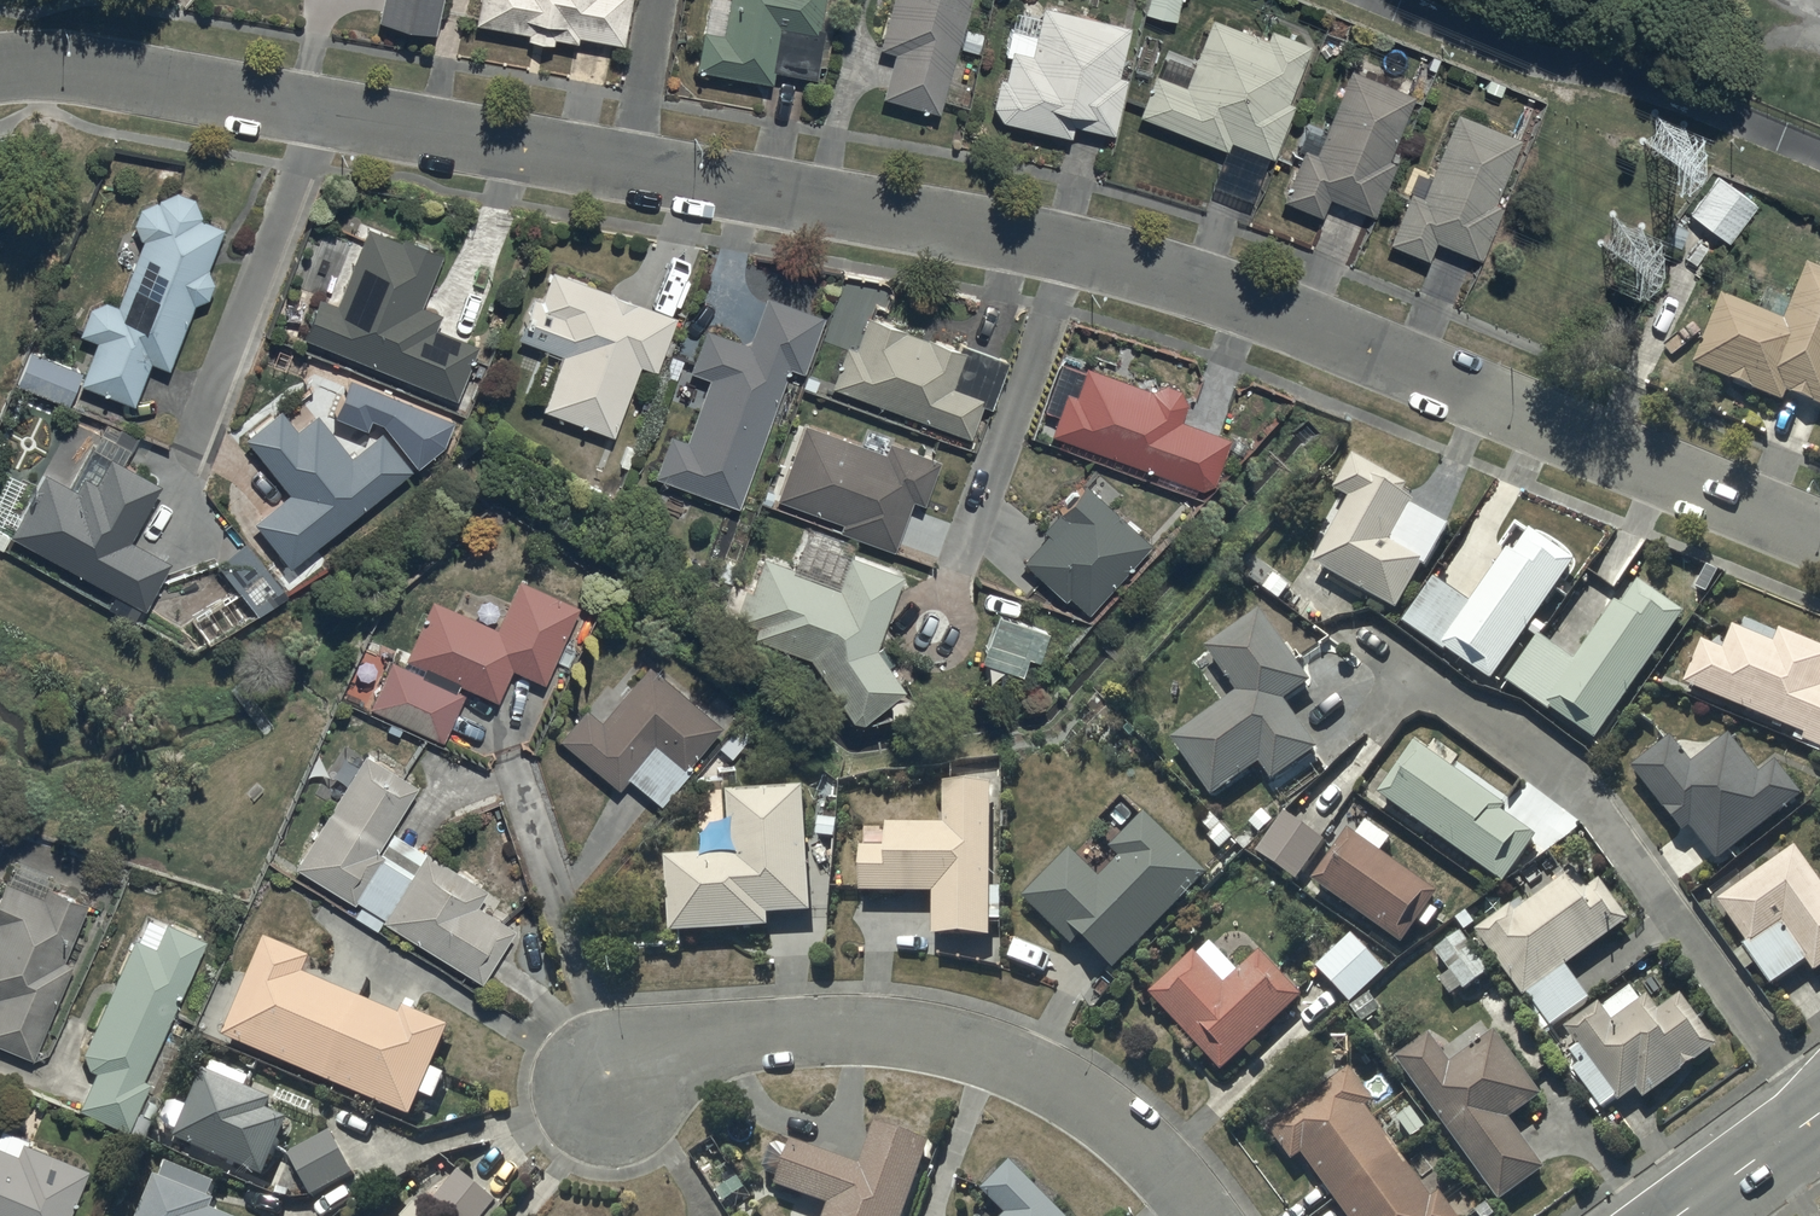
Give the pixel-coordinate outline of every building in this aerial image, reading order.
[(378,14),(435,26),(440,0),(380,0),(378,14)] [(477,16),(529,25),(528,32),(553,36),(554,30),(577,34),(578,29),(623,36),(629,0),(479,0),(477,16)] [(823,0),(729,0),(724,29),(703,25),(697,61),(772,75),(774,63),(815,71),(824,23),(819,22),(823,0)] [(880,41),(895,45),(882,90),(938,105),(968,0),(891,0),(880,41)] [(1117,69),(1127,20),(1041,0),(1038,11),(1014,6),(1003,48),(1009,49),(1003,73),(998,72),(993,100),(1002,115),(1068,128),(1071,117),(1112,126),(1124,70),(1117,69)] [(1174,0),(1145,0),(1144,6),(1172,12),(1174,0)] [(1154,68),(1139,108),(1224,141),(1228,132),(1271,150),(1291,98),(1285,95),(1307,39),(1271,24),(1267,33),(1211,11),(1183,80),(1154,68)] [(1303,141),(1281,192),(1319,208),(1327,190),(1371,208),(1394,156),(1386,153),(1414,88),(1349,60),(1312,145),(1303,141)] [(1410,184),(1386,235),(1425,252),(1433,234),(1477,254),(1500,200),(1492,196),(1520,132),(1458,105),(1421,189),(1410,184)] [(1715,168),(1687,205),(1726,235),(1755,199),(1715,168)] [(97,333),(80,375),(132,398),(151,354),(168,361),(195,295),(206,290),(213,276),(207,261),(223,223),(199,213),(201,209),(194,192),(177,186),(141,202),(135,217),(143,232),(118,300),(106,295),(90,301),(80,327),(97,333)] [(455,392),(476,339),(436,321),(441,307),(422,299),(443,246),(404,230),(402,235),(369,222),(338,299),(319,291),(303,331),(455,392)] [(1692,361),(1784,400),(1789,388),(1819,402),(1819,267),(1808,262),(1792,299),(1767,288),(1759,307),(1724,291),(1692,361)] [(676,310),(553,264),(541,294),(533,291),(524,314),(528,315),(521,333),(564,349),(544,401),(613,427),(639,356),(656,362),(676,310)] [(823,310),(765,290),(749,338),(705,322),(690,364),(709,370),(687,434),(669,428),(654,470),(740,500),(788,359),(804,365),(823,310)] [(968,430),(981,396),(990,399),(1006,353),(962,337),(961,341),(868,309),(856,344),(846,340),(831,382),(968,430)] [(31,345),(18,375),(68,397),(81,366),(31,345)] [(1050,426),(1198,480),(1212,475),(1227,431),(1179,414),(1184,396),(1176,382),(1162,377),(1149,384),(1084,361),(1082,367),(1058,358),(1042,403),(1056,408),(1050,426)] [(291,486),(255,516),(290,559),(411,461),(381,425),(350,450),(317,409),(297,425),(281,405),(247,432),(291,486)] [(923,496),(939,453),(890,435),(886,446),(803,416),(777,492),(844,516),(840,525),(894,544),(912,492),(923,496)] [(160,477),(112,451),(96,478),(85,472),(78,484),(45,466),(11,530),(144,602),(169,555),(130,534),(160,477)] [(1353,452),(1333,486),(1351,495),(1314,560),(1397,607),(1422,562),(1425,564),(1448,523),(1412,502),(1415,497),(1403,491),(1408,483),(1353,452)] [(1048,527),(1022,555),(1063,593),(1066,589),(1084,606),(1147,538),(1084,479),(1043,523),(1048,527)] [(1435,574),(1404,619),(1447,649),(1448,647),(1491,677),(1575,559),(1530,527),(1513,551),(1509,548),(1472,600),(1435,574)] [(902,568),(848,549),(837,579),(763,551),(751,586),(744,583),(736,605),(744,608),(743,612),(757,618),(754,627),(811,648),(851,706),(863,710),(904,683),(875,641),(902,568)] [(392,655),(370,700),(442,734),(463,689),(454,685),(459,675),(496,692),(511,661),(544,676),(580,601),(519,572),(495,624),(432,594),(406,649),(426,659),(421,668),(392,655)] [(1540,633),(1507,677),(1549,708),(1551,705),(1595,737),(1685,611),(1639,577),(1620,602),(1617,600),(1573,658),(1540,633)] [(1239,690),(1171,736),(1212,794),(1259,760),(1272,780),(1317,748),(1282,698),(1310,678),(1259,606),(1206,644),(1239,690)] [(1684,679),(1805,732),(1802,738),(1819,746),(1819,642),(1781,625),(1774,641),(1732,623),(1722,645),(1702,637),(1684,679)] [(687,759),(719,719),(648,657),(601,716),(584,702),(560,733),(619,781),(627,771),(661,798),(691,762),(687,759)] [(1671,734),(1632,765),(1685,830),(1693,824),(1719,857),(1802,792),(1774,756),(1759,768),(1729,730),(1692,760),(1671,734)] [(1414,738),(1376,790),(1504,880),(1537,834),(1500,809),(1509,797),(1482,778),(1478,784),(1474,781),(1477,775),(1455,760),(1458,755),(1433,737),(1432,737),(1431,737),(1431,736),(1430,736),(1429,736),(1428,735),(1427,735),(1426,735),(1425,735),(1424,735),(1423,735),(1422,735),(1421,735),(1420,735),(1419,735),(1418,736),(1417,736),(1416,736),(1416,737),(1415,737),(1414,738)] [(417,778),(365,748),(295,859),(353,896),(356,891),(365,897),(355,912),(376,925),(383,913),(481,975),(514,922),(494,911),(500,901),(482,890),(486,883),(426,847),(413,868),(377,847),(417,778)] [(1003,885),(992,885),(993,781),(947,780),(946,826),(863,827),(863,888),(935,889),(935,932),(992,932),(992,920),(1002,920),(1003,885)] [(812,909),(804,785),(730,788),(733,852),(667,856),(672,930),(770,924),(769,912),(812,909)] [(1071,849),(1024,895),(1072,943),(1082,934),(1113,965),(1207,872),(1144,811),(1110,844),(1120,855),(1098,877),(1071,849)] [(1297,879),(1324,838),(1284,811),(1256,851),(1297,879)] [(1349,826),(1311,878),(1403,942),(1438,891),(1380,851),(1391,835),(1366,818),(1357,832),(1349,826)] [(1717,897),(1746,940),(1743,942),(1744,944),(1734,951),(1746,968),(1757,960),(1772,982),(1806,958),(1814,969),(1819,964),(1819,878),(1796,843),(1717,897)] [(1518,898),(1475,928),(1524,994),(1528,991),(1551,1024),(1590,998),(1565,962),(1628,918),(1600,877),(1586,886),(1574,868),(1522,904),(1518,898)] [(32,1050),(70,958),(62,954),(86,896),(47,881),(43,891),(5,876),(0,888),(0,1037),(32,1050)] [(96,1064),(79,1101),(126,1123),(149,1075),(142,1071),(204,935),(167,918),(163,926),(148,919),(141,934),(135,931),(83,1044),(89,1061),(96,1064)] [(1461,930),(1435,948),(1450,970),(1440,978),(1451,994),(1462,986),(1464,988),(1490,969),(1461,930)] [(1352,932),(1316,965),(1351,1001),(1385,967),(1352,932)] [(447,1071),(432,1065),(450,1025),(406,1006),(402,1014),(305,972),(312,955),(267,936),(226,1033),(411,1113),(420,1093),(435,1099),(447,1071)] [(1193,950),(1149,990),(1220,1066),(1301,992),(1261,949),(1237,971),(1210,941),(1196,954),(1193,950)] [(1599,1001),(1564,1026),(1578,1044),(1571,1049),(1579,1061),(1573,1066),(1601,1106),(1616,1096),(1618,1099),(1636,1087),(1643,1096),(1717,1042),(1681,992),(1658,1008),(1648,993),(1640,999),(1630,985),(1602,1005),(1599,1001)] [(1431,1030),(1396,1055),(1500,1199),(1544,1167),(1508,1115),(1540,1092),(1496,1029),(1452,1059),(1431,1030)] [(1268,1124),(1292,1159),(1303,1151),(1349,1215),(1458,1215),(1440,1191),(1431,1197),(1366,1104),(1373,1099),(1349,1065),(1268,1124)] [(206,1067),(178,1135),(263,1174),(289,1117),(268,1107),(272,1097),(206,1067)] [(775,1182),(829,1201),(824,1215),(901,1215),(929,1140),(875,1121),(859,1164),(791,1139),(775,1182)] [(329,1130),(290,1153),(313,1193),(353,1170),(329,1130)] [(89,1163),(24,1136),(18,1150),(0,1142),(0,1215),(65,1215),(89,1163)] [(1010,1158),(982,1187),(1006,1211),(1001,1215),(1068,1215),(1010,1158)] [(157,1174),(139,1215),(235,1215),(211,1206),(214,1198),(209,1196),(215,1181),(168,1162),(162,1176),(157,1174)] [(461,1168),(430,1204),(445,1215),(494,1215),(505,1202),(461,1168)]
